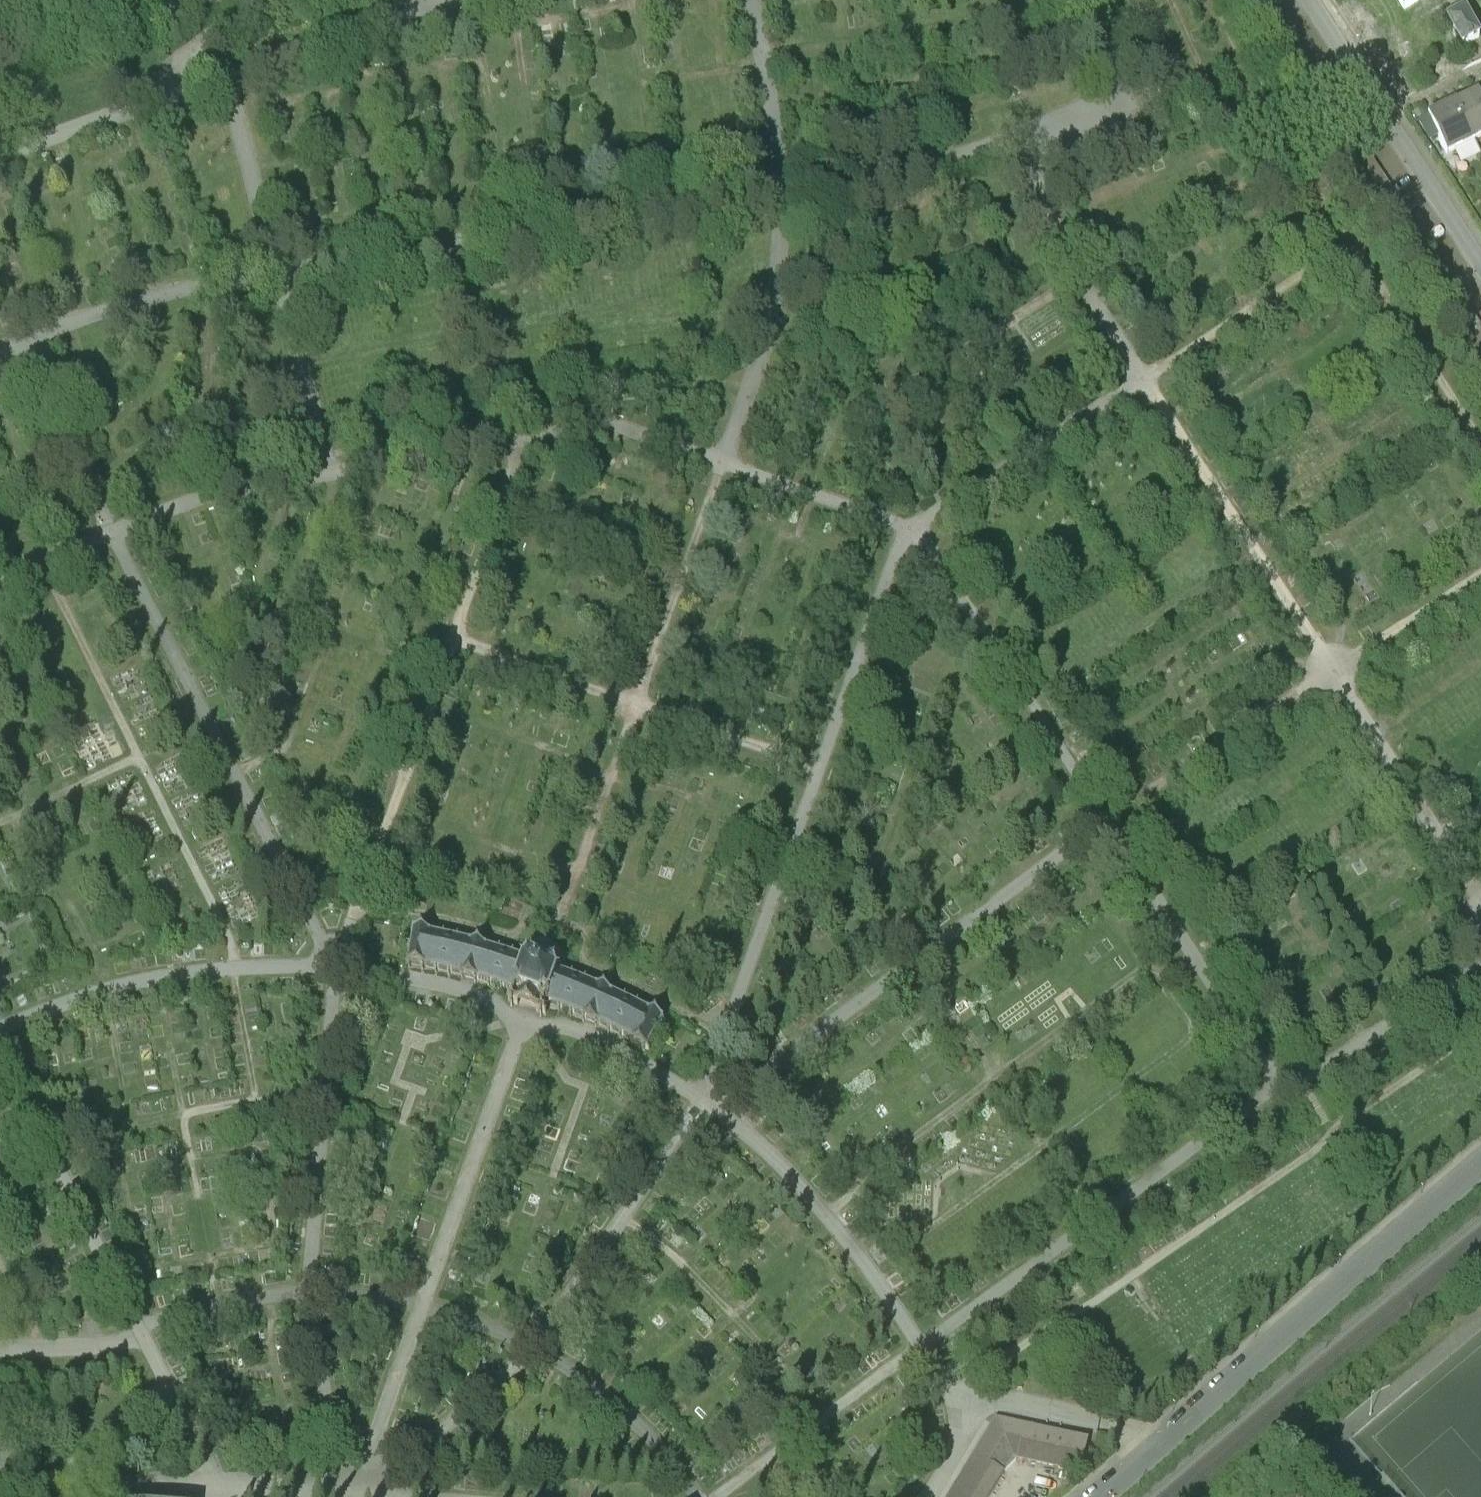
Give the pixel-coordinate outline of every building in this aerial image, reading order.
[(1404,12),(1424,0),(1397,0),(1404,12)] [(1464,14),(1447,24),(1461,50),(1479,40),(1464,14)] [(1476,145),(1480,142),(1480,101),(1478,95),(1473,97),(1467,100),(1457,105),(1476,145)] [(1476,145),(1457,105),(1445,110),(1428,118),(1447,158),(1476,145)] [(571,979),(558,975),(563,961),(531,949),(526,963),(512,958),(499,954),(485,949),(471,946),(457,942),(443,939),(429,937),(414,934),(408,967),(423,970),(436,972),(449,975),(463,978),(475,982),(489,986),(503,990),(514,994),(510,1006),(542,1017),(546,1005),(560,1010),(572,1015),(584,1021),(597,1026),(609,1032),(622,1038),(633,1044),(646,1052),(663,1023),(649,1014),(637,1008),(624,1002),(611,996),(597,990),(584,984),(571,979)] [(1016,1463),(1082,1479),(1090,1443),(1000,1422),(956,1496),(996,1496),(1016,1463)] [(1287,1489),(1281,1496),(1297,1496),(1287,1489)]
